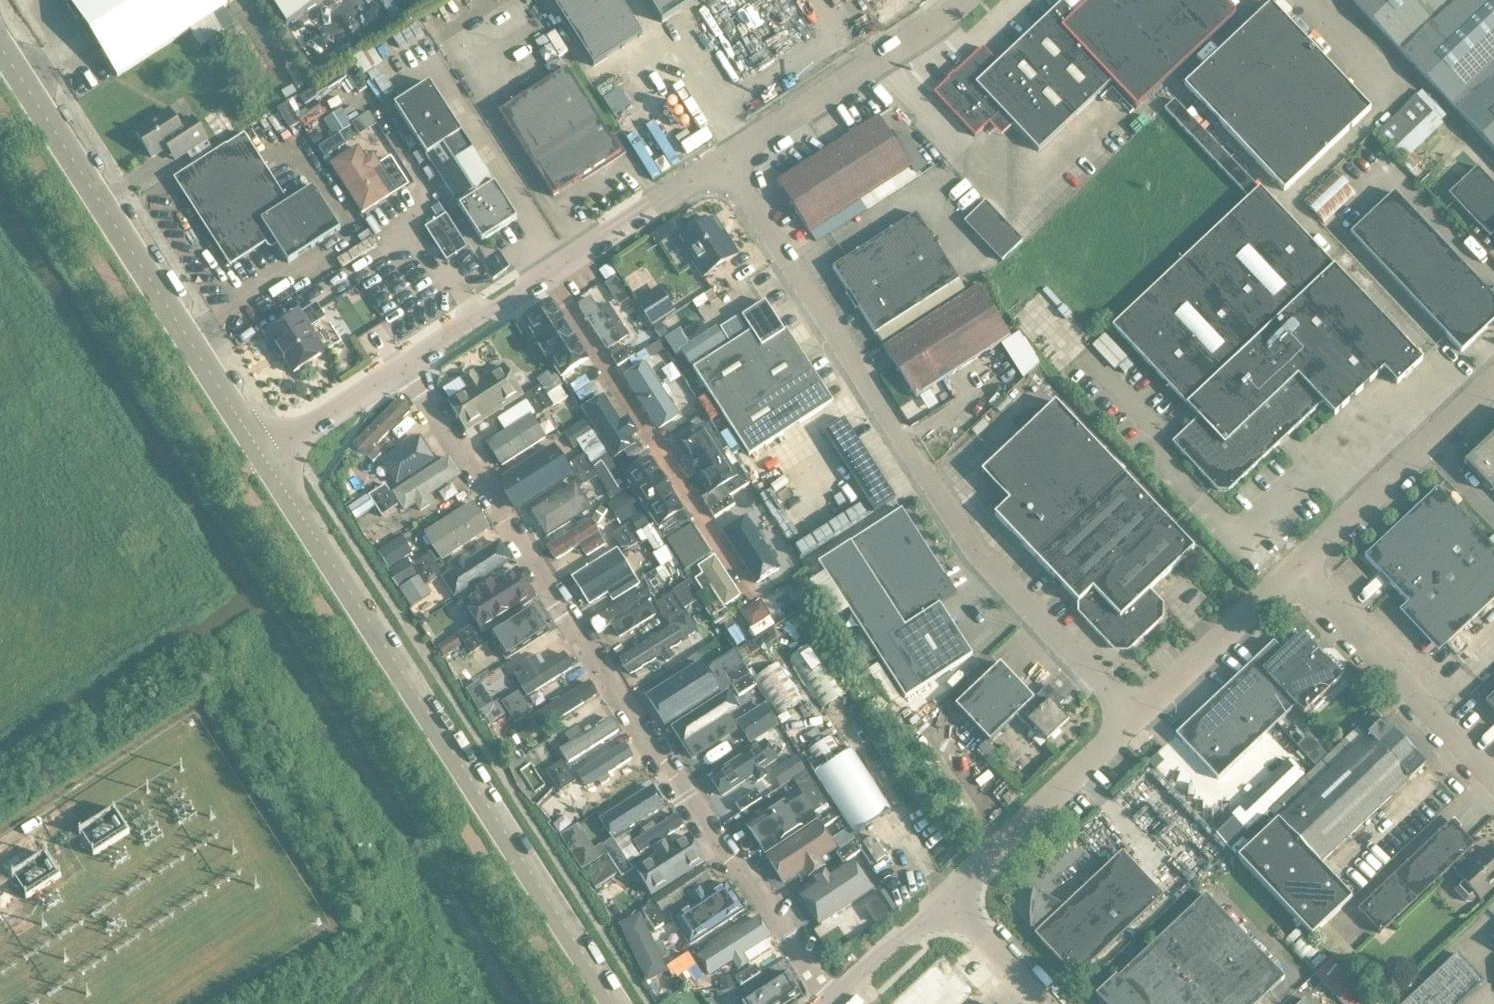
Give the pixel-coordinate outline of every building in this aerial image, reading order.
[(117,75),(227,5),(223,0),(64,0),(75,17),(78,15),(117,75)] [(241,15),(250,10),(244,0),(233,0),(241,15)] [(286,23),(323,0),(272,0),(286,23)] [(592,66),(641,35),(619,0),(551,0),(592,66)] [(661,22),(695,0),(648,0),(661,22)] [(1174,100),(1160,84),(1235,14),(1222,0),(1090,0),(1074,15),(1062,2),(997,63),(982,46),(934,92),(974,136),(1001,110),(1038,150),(1112,81),(1136,107),(1150,94),(1165,109),(1174,100)] [(1454,108),(1493,150),(1493,0),(1353,0),(1430,82),(1454,108)] [(1262,189),(1271,198),(1281,188),(1284,190),(1370,108),(1270,3),(1184,84),(1273,178),(1262,189)] [(620,152),(566,68),(499,111),(553,196),(620,152)] [(516,218),(461,132),(429,82),(394,104),(481,240),(516,218)] [(1446,116),(1421,90),(1377,133),(1393,150),(1394,149),(1402,158),(1399,160),(1410,171),(1421,161),(1413,152),(1442,123),(1440,121),(1446,116)] [(316,98),(295,111),(303,124),(324,111),(316,98)] [(1270,198),(1271,198),(1262,189),(1259,186),(1258,188),(1174,100),(1165,109),(1248,197),(1112,326),(1198,417),(1172,442),(1217,490),(1228,490),(1322,402),(1334,414),(1383,368),(1397,383),(1422,359),(1270,198)] [(184,153),(206,138),(192,117),(179,125),(168,109),(135,131),(151,156),(176,140),(184,153)] [(827,148),(860,198),(910,166),(877,116),(827,148)] [(174,178),(230,264),(230,265),(248,254),(265,243),(268,247),(272,248),(273,247),(276,245),(285,259),(287,262),(340,228),(313,186),(288,202),(244,133),(174,178)] [(391,196),(375,171),(382,166),(373,152),(366,157),(358,145),(329,163),(362,215),(391,196)] [(860,198),(827,148),(776,180),(809,231),(860,198)] [(1477,166),(1449,193),(1476,222),(1467,231),(1486,252),(1493,260),(1493,185),(1477,166)] [(1353,190),(1335,171),(1304,202),(1322,221),(1353,190)] [(1489,293),(1394,192),(1350,233),(1461,350),(1493,319),(1493,288),(1489,293)] [(832,266),(875,334),(959,279),(916,212),(832,266)] [(428,218),(445,247),(460,238),(449,220),(442,224),(436,213),(428,218)] [(738,253),(726,235),(723,237),(711,218),(681,238),(695,259),(692,261),(702,276),(738,253)] [(613,271),(600,280),(615,302),(628,294),(613,271)] [(649,278),(633,292),(641,302),(657,288),(649,278)] [(360,282),(349,289),(356,299),(366,293),(360,282)] [(883,346),(916,397),(1010,336),(977,286),(883,346)] [(649,318),(672,304),(662,289),(640,303),(649,318)] [(590,298),(578,306),(608,350),(628,337),(607,306),(599,311),(590,298)] [(590,361),(550,299),(520,319),(559,381),(590,361)] [(786,328),(784,330),(765,301),(741,316),(751,330),(693,367),(749,455),(833,401),(786,328)] [(316,302),(300,312),(298,310),(264,332),(276,351),(278,349),(293,372),(325,351),(309,327),(325,317),(316,302)] [(675,338),(682,349),(681,349),(690,363),(725,340),(716,326),(708,331),(701,320),(681,332),(682,334),(675,338)] [(1091,345),(1114,370),(1126,358),(1103,333),(1091,345)] [(636,354),(629,344),(611,355),(618,366),(636,354)] [(518,380),(528,375),(521,360),(511,364),(518,380)] [(659,432),(680,418),(644,365),(624,378),(659,432)] [(447,400),(468,434),(522,401),(501,367),(479,380),(475,374),(462,383),(465,389),(447,400)] [(597,388),(592,381),(587,373),(572,384),(577,391),(581,398),(597,388)] [(530,406),(547,394),(540,384),(523,395),(530,406)] [(702,387),(693,394),(708,417),(718,410),(702,387)] [(553,405),(547,394),(530,406),(536,416),(553,405)] [(631,440),(639,435),(626,416),(620,420),(603,395),(582,409),(616,462),(637,448),(631,440)] [(399,398),(352,444),(363,456),(411,410),(399,398)] [(1193,548),(1124,474),(1055,401),(996,457),(1023,486),(994,514),(1077,602),(1077,612),(1108,645),(1133,645),(1163,617),(1163,603),(1150,589),(1193,548)] [(545,439),(530,417),(483,446),(498,469),(545,439)] [(584,420),(583,419),(564,431),(574,448),(579,445),(584,453),(567,464),(574,474),(607,453),(585,419),(584,420)] [(737,481),(703,427),(672,446),(706,500),(737,481)] [(1481,446),(1493,459),(1493,434),(1481,446)] [(419,439),(377,465),(393,490),(434,464),(419,439)] [(1481,446),(1464,463),(1466,464),(1491,492),(1493,489),(1493,459),(1481,446)] [(628,487),(607,453),(574,474),(581,485),(598,474),(613,497),(628,487)] [(417,515),(432,505),(428,498),(459,479),(447,459),(392,494),(398,505),(404,515),(413,509),(417,515)] [(571,477),(563,464),(537,479),(529,466),(502,483),(518,509),(571,477)] [(668,492),(651,466),(634,477),(651,504),(668,492)] [(545,540),(592,511),(575,483),(528,513),(545,540)] [(374,505),(392,494),(385,484),(368,495),(374,505)] [(1394,587),(1467,519),(1437,487),(1364,556),(1394,587)] [(392,494),(374,505),(381,516),(398,505),(392,494)] [(735,504),(729,495),(709,508),(715,517),(735,504)] [(437,560),(486,528),(471,504),(421,537),(437,560)] [(902,508),(850,541),(817,562),(905,698),(972,654),(940,604),(956,593),(902,508)] [(628,521),(628,522),(611,533),(618,543),(651,522),(643,510),(628,521)] [(366,512),(356,518),(374,546),(383,541),(366,512)] [(675,517),(657,528),(663,538),(681,527),(675,517)] [(764,576),(778,567),(748,518),(733,528),(764,576)] [(1467,519),(1394,587),(1446,643),(1493,599),(1493,535),(1487,541),(1467,519)] [(651,522),(618,543),(625,554),(647,540),(655,552),(666,545),(651,522)] [(556,565),(579,551),(585,561),(607,548),(591,523),(547,550),(556,565)] [(398,538),(377,552),(387,567),(408,553),(398,538)] [(446,566),(451,575),(439,582),(451,601),(510,565),(497,544),(463,565),(459,559),(446,566)] [(729,599),(693,545),(679,555),(715,608),(729,599)] [(419,574),(436,563),(429,553),(412,564),(419,574)] [(590,604),(632,577),(617,553),(574,580),(590,604)] [(399,583),(416,573),(408,559),(391,569),(399,583)] [(443,574),(436,563),(419,574),(426,585),(443,574)] [(657,614),(647,599),(666,586),(655,571),(627,589),(632,596),(591,623),(601,638),(610,631),(616,641),(657,614)] [(485,634),(536,602),(517,573),(492,589),(488,581),(474,590),(479,598),(467,605),(485,634)] [(410,577),(398,587),(397,588),(398,588),(405,596),(415,609),(428,597),(412,579),(410,577)] [(672,590),(673,591),(656,602),(662,612),(695,591),(688,580),(672,590)] [(700,598),(695,591),(662,612),(669,623),(686,612),(684,608),(700,598)] [(751,631),(774,617),(763,598),(740,612),(751,631)] [(493,649),(500,662),(544,634),(535,620),(512,634),(508,629),(495,637),(500,645),(493,649)] [(463,643),(480,632),(474,622),(457,633),(463,643)] [(740,643),(748,638),(737,623),(730,628),(740,643)] [(683,641),(674,625),(615,661),(624,676),(683,641)] [(780,635),(774,627),(744,647),(749,655),(780,635)] [(1217,778),(1234,762),(1257,740),(1265,748),(1282,732),(1275,724),(1284,715),(1291,722),(1302,712),(1303,713),(1342,676),(1341,675),(1342,673),(1343,669),(1329,654),(1325,654),(1323,656),(1311,643),(1312,641),(1313,637),(1308,631),(1302,632),(1301,633),(1299,634),(1295,629),(1287,629),(1281,635),(1281,643),(1286,647),(1281,651),(1273,642),(1176,734),(1217,778)] [(487,642),(480,632),(463,643),(470,653),(487,642)] [(453,635),(436,646),(435,647),(441,657),(460,645),(453,635)] [(843,695),(811,644),(789,658),(821,709),(843,695)] [(723,666),(737,657),(730,647),(716,656),(723,666)] [(525,698),(573,669),(563,653),(542,666),(535,655),(517,666),(524,678),(515,683),(525,698)] [(776,716),(801,701),(778,663),(753,678),(776,716)] [(1016,716),(1033,698),(1000,663),(954,705),(988,741),(1016,716)] [(733,684),(749,674),(743,664),(726,674),(733,684)] [(756,685),(749,674),(733,684),(740,695),(756,685)] [(667,725),(708,699),(697,682),(690,686),(684,678),(671,686),(676,694),(656,707),(667,725)] [(539,737),(597,697),(587,682),(528,721),(539,737)] [(1048,684),(1033,698),(1016,716),(1035,736),(1038,733),(1046,741),(1068,720),(1056,707),(1063,701),(1048,684)] [(508,712),(525,701),(518,690),(501,701),(508,712)] [(672,728),(683,747),(714,729),(717,734),(732,725),(728,720),(742,711),(730,692),(672,728)] [(1485,701),(1493,711),(1493,693),(1485,701)] [(505,713),(497,700),(480,711),(488,723),(505,713)] [(525,701),(508,712),(514,722),(532,711),(525,701)] [(767,739),(780,731),(776,724),(778,724),(770,711),(767,712),(765,708),(751,716),(751,715),(744,718),(748,725),(742,728),(751,741),(763,733),(767,739)] [(558,752),(568,767),(621,733),(611,718),(558,752)] [(1319,864),(1425,764),(1383,720),(1238,857),(1311,935),(1351,898),(1319,864)] [(507,732),(515,745),(532,735),(524,722),(507,732)] [(967,738),(949,756),(967,774),(986,756),(967,738)] [(586,793),(635,763),(624,745),(575,775),(586,793)] [(857,835),(892,812),(848,746),(813,769),(857,835)] [(710,787),(720,802),(752,781),(757,788),(772,778),(766,770),(777,763),(767,749),(710,787)] [(537,761),(530,750),(513,762),(520,773),(537,761)] [(780,786),(806,770),(796,754),(770,771),(780,786)] [(552,781),(569,770),(562,759),(545,770),(552,781)] [(569,770),(552,781),(559,791),(576,780),(569,770)] [(797,777),(820,812),(830,805),(807,770),(797,777)] [(623,822),(661,796),(650,781),(589,823),(599,837),(609,830),(616,841),(630,831),(623,822)] [(757,789),(736,803),(741,811),(762,798),(757,789)] [(92,856),(131,838),(112,799),(73,817),(92,856)] [(816,822),(802,801),(792,808),(787,800),(766,814),(771,821),(748,837),(762,858),(816,822)] [(817,817),(824,827),(841,817),(834,806),(817,817)] [(1232,815),(1229,812),(1211,829),(1229,848),(1247,831),(1245,829),(1250,825),(1236,811),(1232,815)] [(664,842),(683,829),(675,815),(630,843),(639,857),(650,850),(664,842)] [(1451,821),(1392,876),(1358,909),(1380,933),(1415,900),(1450,866),(1471,847),(1473,845),(1451,821)] [(781,888),(801,874),(807,882),(822,872),(817,864),(834,853),(817,828),(765,863),(781,888)] [(633,873),(651,902),(708,865),(690,837),(669,850),(664,842),(650,850),(656,859),(633,873)] [(608,856),(619,848),(613,838),(601,845),(608,856)] [(837,852),(844,862),(861,851),(854,841),(837,852)] [(24,899),(62,884),(46,844),(8,859),(24,899)] [(1450,866),(1458,875),(1480,898),(1493,885),(1493,855),(1487,847),(1479,855),(1471,847),(1450,866)] [(619,848),(608,856),(615,866),(626,859),(619,848)] [(1122,851),(1065,905),(1033,888),(1030,901),(1029,914),(1030,926),(1037,931),(1034,933),(1076,977),(1163,895),(1122,851)] [(614,873),(604,858),(603,857),(582,871),(582,872),(593,887),(614,873)] [(626,859),(615,866),(621,876),(633,869),(626,859)] [(815,929),(871,895),(852,864),(827,879),(823,874),(811,882),(815,888),(797,899),(815,929)] [(686,946),(742,912),(728,889),(672,923),(686,946)] [(1283,977),(1205,894),(1117,977),(1143,1003),(1255,1003),(1283,977)] [(664,924),(651,904),(642,909),(655,929),(664,924)] [(742,958),(770,940),(758,921),(696,960),(708,980),(730,966),(736,976),(748,968),(742,958)] [(837,930),(845,941),(858,932),(850,921),(837,930)] [(1312,970),(1327,956),(1299,927),(1284,941),(1312,970)] [(869,1003),(963,1003),(981,989),(944,943),(869,1003)] [(1403,1003),(1459,1003),(1483,981),(1457,953),(1403,1003)] [(761,971),(756,963),(735,977),(740,984),(761,971)] [(792,988),(781,971),(741,996),(746,1003),(767,1003),(792,988)] [(1106,985),(1095,995),(1104,1003),(1143,1003),(1117,977),(1116,976),(1106,985)]
